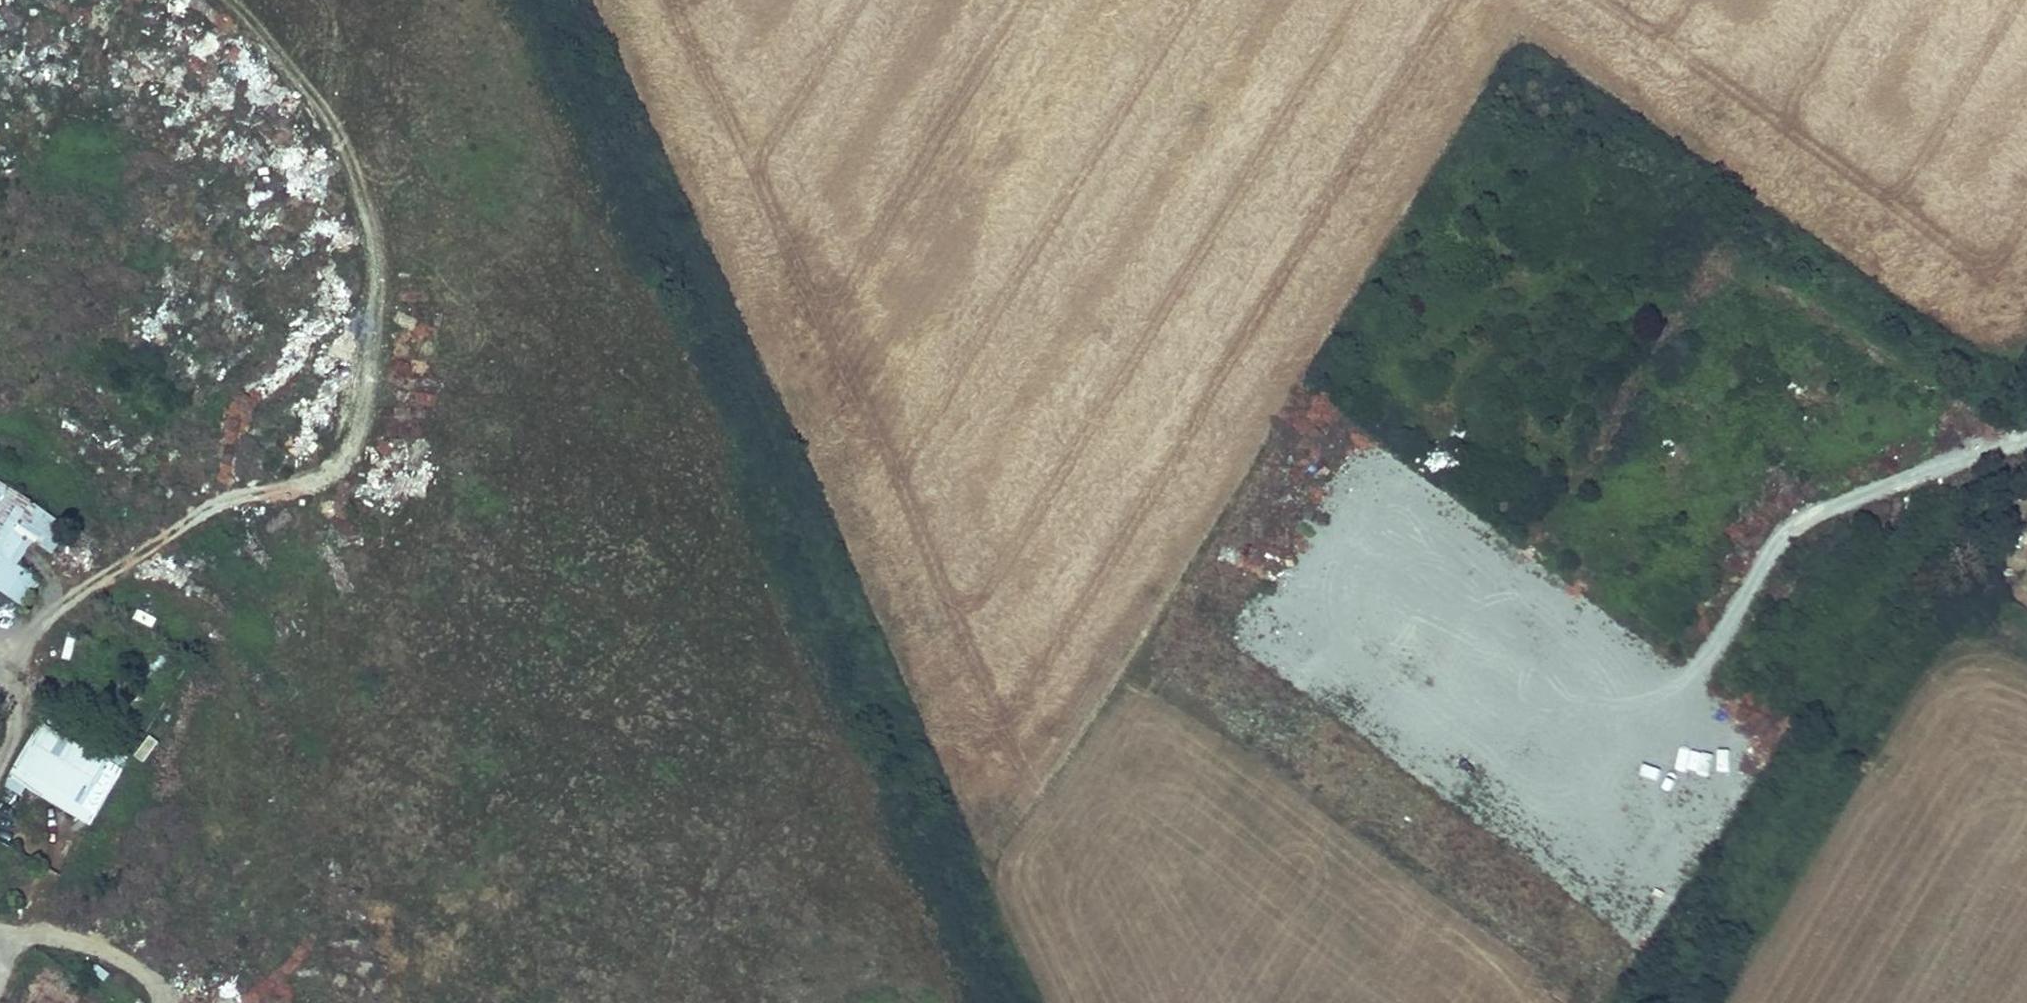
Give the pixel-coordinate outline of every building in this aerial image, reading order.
[(0,482),(0,592),(28,609),(43,585),(21,572),(35,550),(50,559),(71,526),(0,482)] [(122,772),(41,724),(18,765),(99,812),(122,772)] [(99,812),(18,765),(11,779),(91,826),(99,812)]
